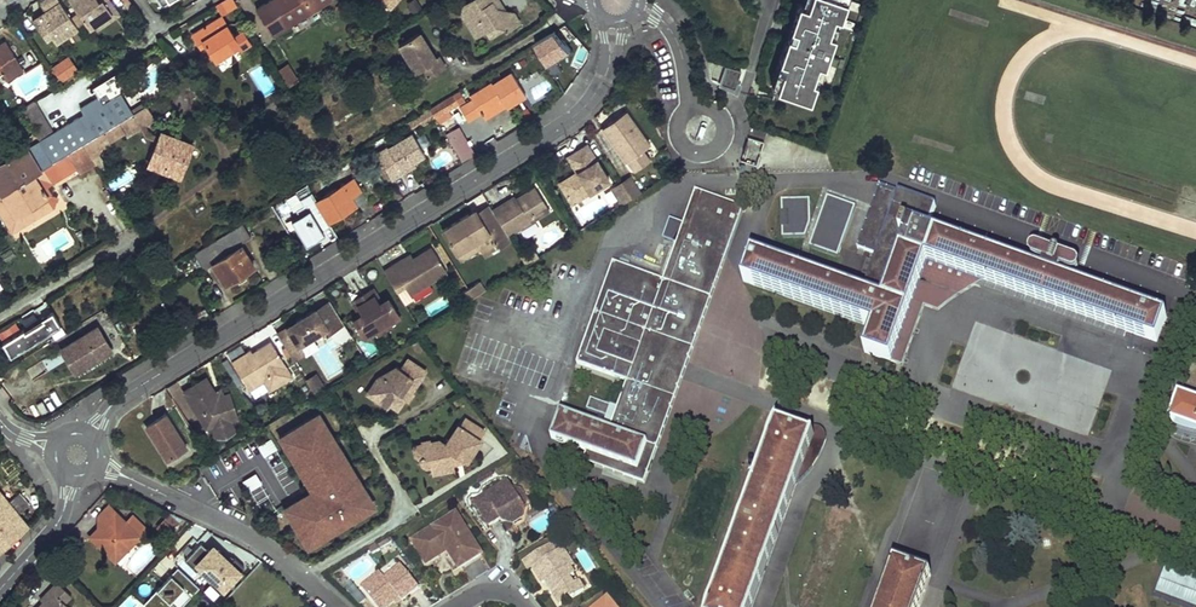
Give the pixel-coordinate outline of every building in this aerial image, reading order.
[(90,30),(97,25),(113,15),(104,0),(70,0),(90,30)] [(111,0),(104,0),(113,15),(97,25),(101,30),(122,16),(111,0)] [(255,8),(272,35),(329,0),(269,0),(255,8)] [(500,28),(502,32),(514,24),(507,14),(503,13),(490,10),(486,4),(493,0),(469,0),(454,9),(472,37),(491,25),(500,28)] [(486,4),(490,10),(503,13),(495,0),(493,0),(486,4)] [(846,0),(809,0),(807,6),(801,4),(799,3),(795,13),(801,15),(796,31),(806,35),(804,41),(788,35),(779,60),(785,62),(776,88),(810,100),(816,81),(812,80),(814,73),(818,63),(824,65),(834,34),(828,32),(832,22),(834,15),(840,17),(846,0)] [(221,17),(223,20),(234,13),(231,8),(220,14),(221,17)] [(795,13),(788,35),(804,41),(806,35),(796,31),(801,15),(795,13)] [(53,38),(39,17),(31,23),(45,43),(53,38)] [(202,49),(206,47),(215,61),(240,46),(223,20),(221,17),(192,35),(202,49)] [(834,34),(838,24),(832,22),(828,32),(834,34)] [(535,44),(548,66),(571,53),(557,30),(535,44)] [(420,32),(398,45),(415,72),(418,70),(437,58),(420,32)] [(0,46),(0,73),(2,72),(7,80),(24,69),(6,42),(0,46)] [(437,58),(418,70),(424,79),(445,66),(440,57),(437,58)] [(68,58),(54,67),(63,80),(77,71),(68,58)] [(779,60),(770,86),(776,88),(785,62),(779,60)] [(814,73),(820,75),(824,65),(818,63),(814,73)] [(295,78),(286,64),(278,69),(287,83),(295,78)] [(726,67),(725,66),(718,85),(738,92),(741,84),(737,83),(735,89),(720,85),(726,67)] [(741,71),(726,67),(720,85),(735,89),(737,83),(741,71)] [(457,108),(466,120),(479,112),(499,100),(503,105),(504,108),(524,96),(509,72),(491,83),(489,81),(469,94),(471,98),(457,108)] [(131,116),(134,114),(131,110),(118,90),(107,96),(103,91),(80,105),(84,111),(52,131),(34,102),(32,103),(49,133),(40,139),(41,141),(55,163),(68,154),(82,146),(131,116)] [(455,105),(450,95),(439,102),(445,111),(455,105)] [(499,100),(479,112),(482,118),(503,105),(499,100)] [(145,102),(131,110),(134,114),(146,107),(147,106),(145,102)] [(426,110),(432,119),(445,111),(439,102),(426,110)] [(32,103),(21,109),(40,139),(49,133),(32,103)] [(131,116),(139,131),(155,122),(146,107),(134,114),(131,116)] [(624,112),(606,125),(618,143),(613,146),(624,163),(626,162),(633,172),(648,162),(641,151),(648,146),(624,112)] [(109,144),(124,134),(127,138),(139,131),(131,116),(82,146),(91,160),(99,156),(102,148),(99,144),(106,140),(109,144)] [(606,125),(600,129),(613,146),(618,143),(606,125)] [(461,163),(475,155),(459,126),(444,134),(461,163)] [(411,131),(376,153),(392,179),(403,173),(401,169),(413,161),(425,155),(411,131)] [(192,147),(158,135),(148,166),(181,178),(192,147)] [(741,160),(757,165),(764,142),(747,137),(741,160)] [(41,141),(33,146),(47,168),(55,163),(41,141)] [(0,164),(0,196),(3,194),(47,168),(33,146),(29,149),(27,147),(0,164)] [(80,175),(95,167),(91,160),(82,146),(68,154),(77,169),(80,175)] [(585,146),(572,154),(581,169),(575,173),(577,177),(559,187),(570,205),(607,182),(585,146)] [(42,191),(77,169),(68,154),(55,163),(47,168),(3,194),(23,227),(53,208),(53,198),(46,198),(42,191)] [(572,154),(565,158),(575,173),(581,169),(572,154)] [(401,169),(403,173),(416,165),(413,161),(401,169)] [(127,170),(110,181),(116,190),(133,180),(127,170)] [(575,173),(557,184),(559,187),(577,177),(575,173)] [(281,212),(289,224),(318,206),(328,221),(355,205),(350,195),(358,190),(352,179),(316,200),(311,193),(281,212)] [(629,179),(620,184),(630,199),(638,194),(629,179)] [(620,184),(611,190),(621,205),(630,199),(620,184)] [(1043,273),(926,231),(936,206),(879,185),(857,247),(876,255),(874,262),(865,258),(859,274),(868,277),(865,283),(885,291),(882,299),(754,254),(744,281),(874,328),(865,352),(892,362),(926,266),(928,262),(1157,344),(1163,327),(1166,317),(1060,279),(1062,272),(1059,271),(1057,270),(1061,259),(1061,258),(1061,257),(1060,255),(1058,255),(1056,255),(1055,256),(1054,257),(1050,268),(1045,266),(1043,273)] [(806,235),(802,245),(809,248),(810,245),(828,195),(856,205),(859,198),(824,186),(811,221),(806,235)] [(499,205),(490,211),(495,219),(506,237),(547,211),(533,188),(514,200),(501,208),(499,205)] [(350,195),(355,205),(364,199),(358,190),(350,195)] [(664,281),(615,264),(579,364),(627,382),(609,430),(563,413),(553,439),(588,451),(640,470),(684,346),(687,347),(689,346),(691,345),(693,345),(694,343),(696,341),(697,340),(698,336),(698,334),(698,332),(697,331),(697,329),(696,328),(693,325),(692,324),(715,261),(716,256),(726,260),(744,209),(696,192),(682,231),(669,226),(658,256),(671,261),(664,281)] [(12,233),(23,227),(3,194),(0,196),(0,214),(12,233)] [(810,245),(838,255),(856,205),(828,195),(810,245)] [(512,197),(499,205),(501,208),(514,200),(512,197)] [(811,198),(783,198),(783,211),(789,211),(789,226),(783,227),(783,235),(806,235),(811,221),(811,198)] [(490,211),(487,206),(475,213),(473,210),(466,215),(469,219),(473,220),(477,217),(483,227),(495,219),(490,211)] [(466,215),(442,230),(457,254),(475,242),(479,249),(484,256),(509,241),(506,237),(495,219),(483,227),(477,217),(473,220),(469,219),(466,215)] [(242,223),(194,253),(204,270),(213,264),(226,284),(253,267),(241,246),(241,242),(249,237),(242,223)] [(457,254),(461,260),(479,249),(475,242),(457,254)] [(391,266),(382,271),(395,292),(403,287),(409,295),(445,272),(430,248),(412,259),(394,271),(391,266)] [(1049,253),(1043,252),(1039,250),(1037,250),(1034,251),(1032,253),(1031,255),(1031,257),(1031,259),(1032,261),(1034,262),(1035,262),(1045,266),(1050,268),(1054,257),(1055,256),(1049,253)] [(412,259),(409,255),(391,266),(394,271),(412,259)] [(1075,263),(1061,258),(1061,259),(1057,270),(1059,271),(1062,272),(1063,272),(1074,276),(1077,276),(1079,275),(1080,272),(1081,270),(1080,267),(1078,265),(1077,264),(1075,263)] [(1161,359),(1171,331),(1163,327),(1157,344),(928,262),(926,266),(1134,342),(1132,349),(1161,359)] [(157,289),(166,282),(162,275),(152,281),(157,289)] [(472,298),(485,291),(480,282),(467,289),(472,298)] [(381,301),(373,288),(370,290),(378,303),(381,301)] [(378,303),(370,290),(362,295),(383,329),(400,318),(387,297),(381,301),(378,303)] [(383,329),(362,295),(353,300),(361,313),(358,315),(352,319),(366,340),(383,329)] [(353,300),(350,303),(358,315),(361,313),(353,300)] [(329,301),(316,310),(318,313),(332,304),(329,301)] [(292,356),(301,350),(298,345),(327,328),(329,332),(343,323),(332,304),(318,313),(316,310),(315,309),(287,326),(290,331),(280,337),(292,356)] [(62,328),(47,305),(0,335),(0,347),(9,361),(62,328)] [(287,326),(276,332),(280,337),(290,331),(287,326)] [(96,328),(59,351),(74,374),(111,352),(96,328)] [(249,348),(230,359),(249,390),(263,382),(268,390),(283,381),(277,372),(286,366),(270,339),(255,348),(258,352),(254,355),(249,348)] [(645,483),(697,340),(696,341),(694,343),(693,345),(691,345),(689,346),(687,347),(684,346),(640,470),(645,483)] [(55,355),(45,360),(55,379),(64,375),(55,355)] [(412,361),(408,359),(401,369),(404,371),(412,361)] [(427,372),(412,361),(404,371),(401,369),(395,365),(387,378),(382,374),(377,376),(372,384),(378,388),(371,396),(381,403),(383,400),(389,404),(396,408),(403,399),(407,402),(413,393),(412,393),(427,372)] [(292,375),(286,366),(277,372),(283,381),(292,375)] [(315,374),(306,379),(316,394),(323,389),(325,389),(315,374)] [(205,375),(182,389),(197,415),(202,412),(210,424),(213,434),(225,434),(234,428),(231,418),(236,416),(228,390),(222,392),(217,393),(214,389),(205,375)] [(378,388),(372,384),(366,393),(371,396),(378,388)] [(1195,432),(1195,403),(1179,396),(1169,423),(1195,432)] [(197,415),(204,426),(210,424),(202,412),(197,415)] [(165,415),(148,426),(167,457),(184,446),(165,415)] [(463,419),(459,425),(479,439),(483,432),(463,419)] [(814,455),(824,445),(826,443),(827,441),(828,438),(828,435),(826,432),(824,429),(820,427),(816,426),(813,427),(810,429),(808,431),(806,433),(778,422),(770,445),(764,448),(760,453),(759,459),(761,469),(711,606),(752,606),(797,482),(818,459),(814,455)] [(459,425),(457,424),(446,442),(441,442),(438,440),(428,442),(427,441),(417,442),(418,443),(420,455),(418,461),(419,464),(424,468),(429,467),(431,476),(443,473),(442,469),(446,464),(453,463),(456,457),(465,464),(475,449),(474,449),(480,439),(479,439),(459,425)] [(328,440),(322,429),(302,440),(308,450),(328,440)] [(263,456),(276,449),(270,439),(258,446),(263,456)] [(338,460),(328,440),(308,450),(297,456),(297,458),(273,470),(277,478),(274,481),(282,497),(310,483),(325,511),(345,500),(328,467),(329,465),(338,460)] [(418,443),(409,444),(411,455),(418,461),(420,455),(418,443)] [(640,470),(588,451),(584,461),(645,483),(640,470)] [(453,466),(465,464),(456,457),(453,463),(446,464),(442,469),(443,473),(454,471),(453,466)] [(277,478),(273,470),(269,473),(274,481),(277,478)] [(247,489),(260,484),(256,474),(243,479),(247,489)] [(515,491),(510,483),(476,504),(490,527),(501,520),(503,524),(515,526),(524,521),(526,509),(522,502),(517,501),(518,495),(515,491)] [(32,501),(22,489),(8,501),(18,513),(32,501)] [(0,491),(0,552),(29,527),(18,513),(8,501),(0,491)] [(528,501),(523,492),(515,491),(518,495),(517,501),(522,502),(526,509),(528,501)] [(98,515),(99,528),(115,512),(108,505),(98,515)] [(126,522),(115,512),(99,528),(99,545),(106,552),(124,552),(146,529),(133,516),(126,522)] [(169,513),(164,518),(176,529),(180,524),(169,513)] [(482,555),(457,514),(413,541),(414,542),(427,565),(445,554),(443,551),(456,542),(462,553),(453,558),(460,569),(482,555)] [(176,529),(164,518),(157,524),(169,535),(173,531),(176,529)] [(90,537),(99,545),(99,528),(90,537)] [(179,537),(173,531),(169,535),(169,542),(172,544),(179,537)] [(243,571),(201,540),(183,563),(226,595),(243,571)] [(462,553),(456,542),(443,551),(445,554),(449,551),(453,558),(462,553)] [(546,581),(561,605),(585,591),(580,582),(576,584),(572,577),(575,575),(571,567),(574,565),(564,548),(557,552),(552,543),(534,554),(539,563),(533,567),(543,583),(546,581)] [(114,561),(124,552),(106,552),(114,561)] [(533,567),(539,563),(534,554),(523,560),(529,569),(533,567)] [(878,606),(919,606),(931,574),(895,560),(878,606)] [(199,589),(178,568),(142,605),(145,606),(181,606),(199,589)] [(419,588),(404,569),(387,582),(382,575),(363,590),(377,606),(388,606),(394,602),(399,598),(402,602),(419,588)] [(1164,580),(1158,594),(1190,606),(1195,606),(1195,594),(1164,580)] [(56,582),(49,589),(52,591),(41,601),(36,606),(68,606),(64,602),(70,595),(56,582)] [(41,601),(52,591),(49,589),(39,599),(41,601)] [(596,606),(616,606),(608,598),(596,606)]
